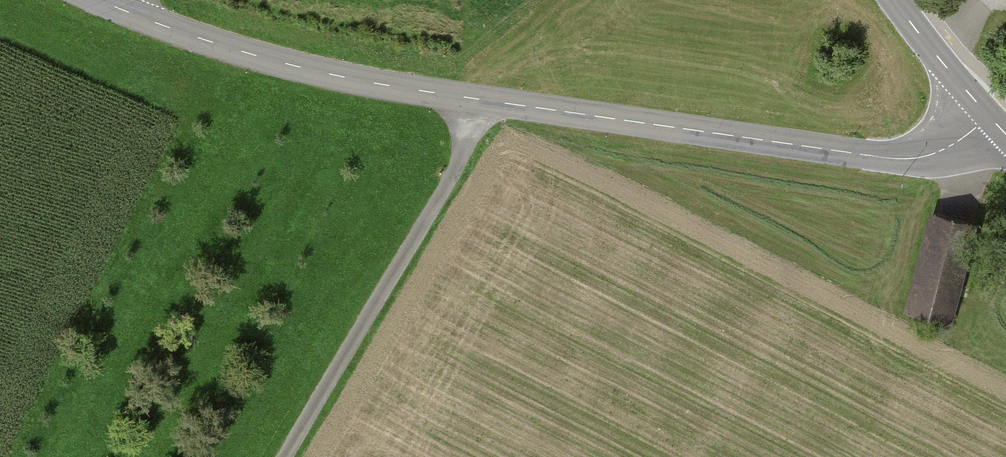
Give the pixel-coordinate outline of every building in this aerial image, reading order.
[(975,223),(936,214),(913,309),(953,318),(975,223)]
